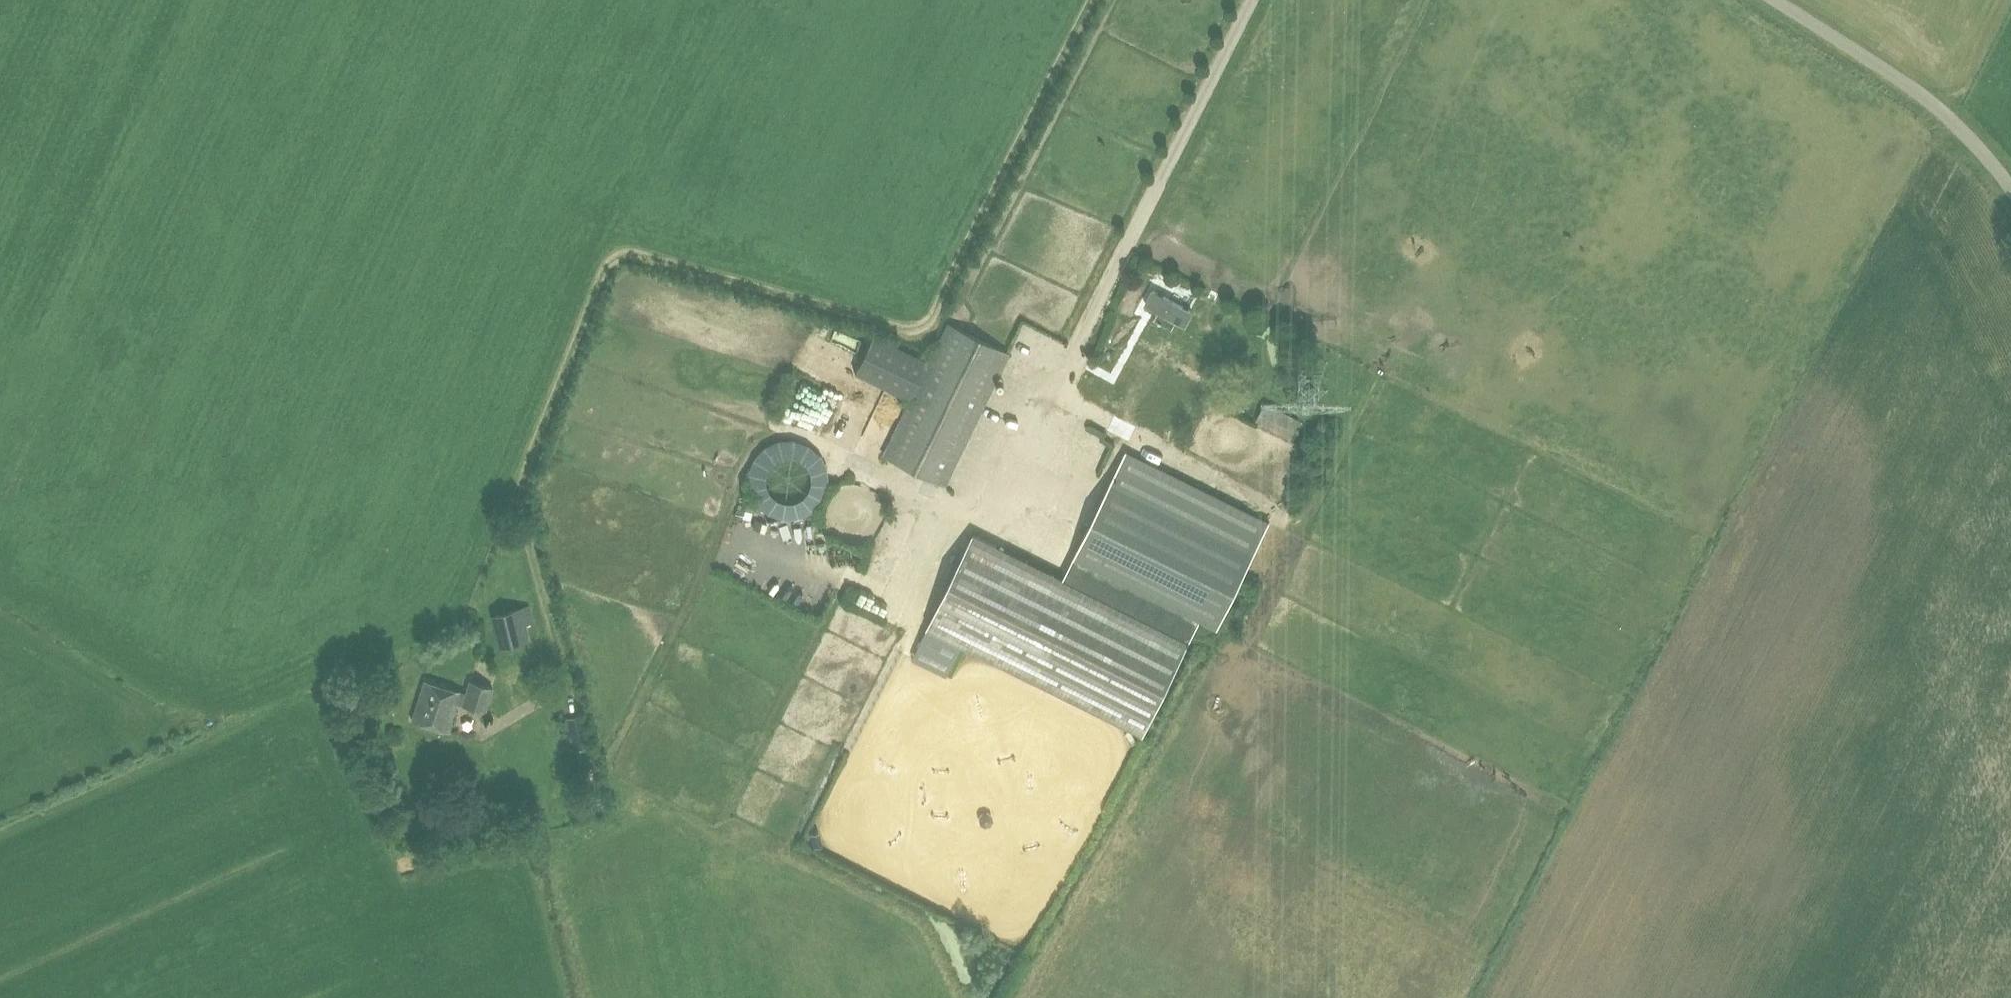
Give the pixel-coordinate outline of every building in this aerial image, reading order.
[(1184,324),(1192,309),(1151,286),(1143,302),(1184,324)] [(884,457),(946,487),(1010,355),(948,325),(929,363),(874,336),(855,374),(911,401),(884,457)] [(1266,426),(1290,438),(1300,419),(1275,407),(1266,426)] [(974,536),(929,629),(1144,736),(1252,517),(1116,450),(1054,575),(974,536)] [(817,478),(833,479),(834,469),(818,468),(817,478)] [(529,639),(521,606),(492,613),(499,646),(529,639)] [(464,692),(423,679),(410,720),(448,732),(457,702),(486,711),(494,687),(468,679),(464,692)]
